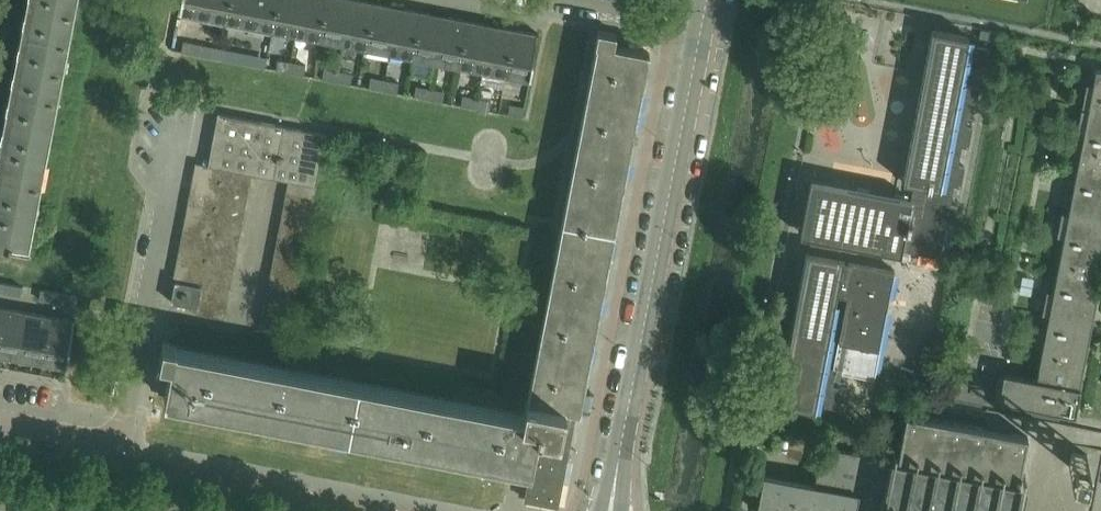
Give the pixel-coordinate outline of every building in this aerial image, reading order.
[(76,0),(28,0),(2,134),(0,133),(0,242),(9,243),(8,245),(11,246),(13,239),(29,242),(76,0)] [(180,8),(182,8),(204,12),(207,0),(182,0),(180,8)] [(204,12),(228,16),(231,0),(207,0),(204,12)] [(228,16),(252,21),(256,0),(231,0),(228,16)] [(252,21),(275,26),(280,0),(256,0),(252,21)] [(275,26),(299,30),(305,0),(280,0),(275,26)] [(299,30),(322,34),(329,0),(305,0),(299,30)] [(322,34),(345,39),(353,0),(329,0),(322,34)] [(357,0),(353,0),(345,39),(368,43),(376,4),(357,0)] [(399,8),(376,4),(368,43),(392,48),(399,8)] [(422,12),(399,8),(392,48),(414,52),(422,12)] [(445,17),(422,12),(414,52),(437,57),(445,17)] [(468,21),(445,17),(437,57),(460,61),(468,21)] [(491,26),(468,21),(460,61),(484,66),(491,26)] [(515,30),(491,26),(484,66),(507,70),(515,30)] [(537,34),(515,30),(507,70),(529,74),(529,75),(531,76),(539,34),(537,34)] [(981,30),(979,41),(990,43),(992,33),(981,30)] [(597,44),(528,401),(525,420),(176,353),(177,346),(164,344),(160,361),(172,363),(165,399),(532,469),(539,434),(570,440),(572,430),(566,428),(570,410),(580,412),(650,53),(615,46),(617,34),(599,31),(597,44)] [(801,235),(819,239),(816,253),(808,252),(779,404),(815,411),(818,400),(826,402),(825,406),(840,409),(841,399),(838,398),(840,388),(833,386),(837,367),(842,368),(842,372),(875,378),(894,270),(893,270),(893,268),(855,261),(858,246),(902,255),(903,250),(941,258),(947,225),(954,226),(958,206),(951,204),(954,186),(961,187),(965,166),(958,165),(962,146),(969,147),(973,127),(966,126),(970,107),(976,108),(980,87),(974,86),(977,67),(984,69),(988,48),(977,46),(977,50),(968,49),(970,38),(933,31),(904,183),(915,185),(912,200),(812,181),(801,235)] [(184,42),(182,52),(196,55),(198,45),(184,42)] [(212,48),(198,45),(196,55),(210,57),(212,48)] [(232,51),(230,61),(244,64),(246,54),(232,51)] [(260,57),(246,54),(244,64),(258,67),(260,57)] [(278,60),(276,70),(291,73),(292,63),(278,60)] [(306,66),(292,63),(291,73),(305,76),(306,66)] [(325,69),(323,79),(337,82),(339,72),(325,69)] [(1037,379),(1004,373),(998,402),(1076,416),(1100,285),(1100,70),(1096,69),(1037,379)] [(353,75),(339,72),(337,82),(351,85),(353,75)] [(371,78),(369,88),(383,91),(385,81),(371,78)] [(399,84),(385,81),(383,91),(397,94),(399,84)] [(417,87),(415,97),(429,100),(431,90),(417,87)] [(445,92),(431,90),(429,100),(443,102),(445,92)] [(463,96),(461,106),(475,109),(477,99),(463,96)] [(491,101),(477,99),(475,109),(489,111),(491,101)] [(511,105),(509,115),(523,118),(525,108),(511,105)] [(209,166),(224,169),(252,174),(289,181),(316,186),(326,135),(284,127),(219,114),(209,166)] [(196,163),(194,177),(221,182),(224,169),(209,166),(196,163)] [(252,174),(224,169),(221,182),(249,187),(252,174)] [(221,182),(194,177),(191,190),(219,195),(221,182)] [(317,186),(316,186),(289,181),(286,194),(314,199),(317,186)] [(249,187),(221,182),(219,195),(247,201),(249,187)] [(219,195),(191,190),(189,203),(216,208),(219,195)] [(314,199),(286,194),(284,208),(312,213),(314,199)] [(247,201),(219,195),(216,208),(245,213),(247,201)] [(216,208),(189,203),(186,216),(214,221),(216,208)] [(245,213),(216,208),(214,221),(242,226),(245,213)] [(312,213),(284,208),(281,220),(309,226),(312,213)] [(214,221),(186,216),(184,229),(211,234),(214,221)] [(309,226),(281,220),(279,234),(307,239),(309,226)] [(242,226),(214,221),(211,234),(239,240),(242,226)] [(211,234),(184,229),(181,242),(209,247),(211,234)] [(239,240),(211,234),(209,247),(237,252),(239,240)] [(307,239),(279,234),(276,246),(304,252),(307,239)] [(209,247),(181,242),(179,255),(206,260),(209,247)] [(304,252),(276,246),(274,260),(302,265),(304,252)] [(237,252),(209,247),(206,260),(235,265),(237,252)] [(206,260),(179,255),(176,267),(204,273),(206,260)] [(235,265),(206,260),(204,273),(232,278),(235,265)] [(302,265),(274,260),(271,272),(300,278),(302,265)] [(204,273),(176,267),(174,281),(176,282),(201,287),(204,273)] [(300,278),(271,272),(269,286),(297,291),(300,278)] [(232,278),(204,273),(201,287),(229,292),(232,278)] [(201,287),(176,282),(172,302),(197,307),(199,299),(201,287)] [(7,294),(9,284),(0,283),(0,293),(7,294)] [(23,287),(9,284),(7,294),(21,297),(23,287)] [(297,291),(269,286),(266,299),(294,304),(297,291)] [(229,292),(201,287),(199,299),(227,304),(229,292)] [(41,290),(40,300),(54,303),(55,293),(41,290)] [(70,295),(55,293),(54,303),(68,305),(70,295)] [(227,304),(199,299),(197,307),(196,313),(224,318),(227,304)] [(294,304),(266,299),(264,312),(292,317),(294,304)] [(4,308),(0,333),(0,349),(21,353),(28,313),(4,308)] [(292,317),(264,312),(261,325),(289,331),(292,317)] [(51,317),(28,313),(21,353),(44,357),(51,317)] [(73,321),(51,317),(44,357),(66,361),(66,362),(68,362),(76,320),(74,320),(73,321)] [(984,429),(907,414),(902,438),(900,447),(898,461),(823,447),(815,487),(764,477),(758,508),(773,510),(1025,510),(1015,509),(1029,437),(984,429)] [(539,434),(532,469),(532,470),(527,499),(557,505),(570,440),(539,434)] [(1088,455),(1073,452),(1070,467),(1085,470),(1088,455)]
